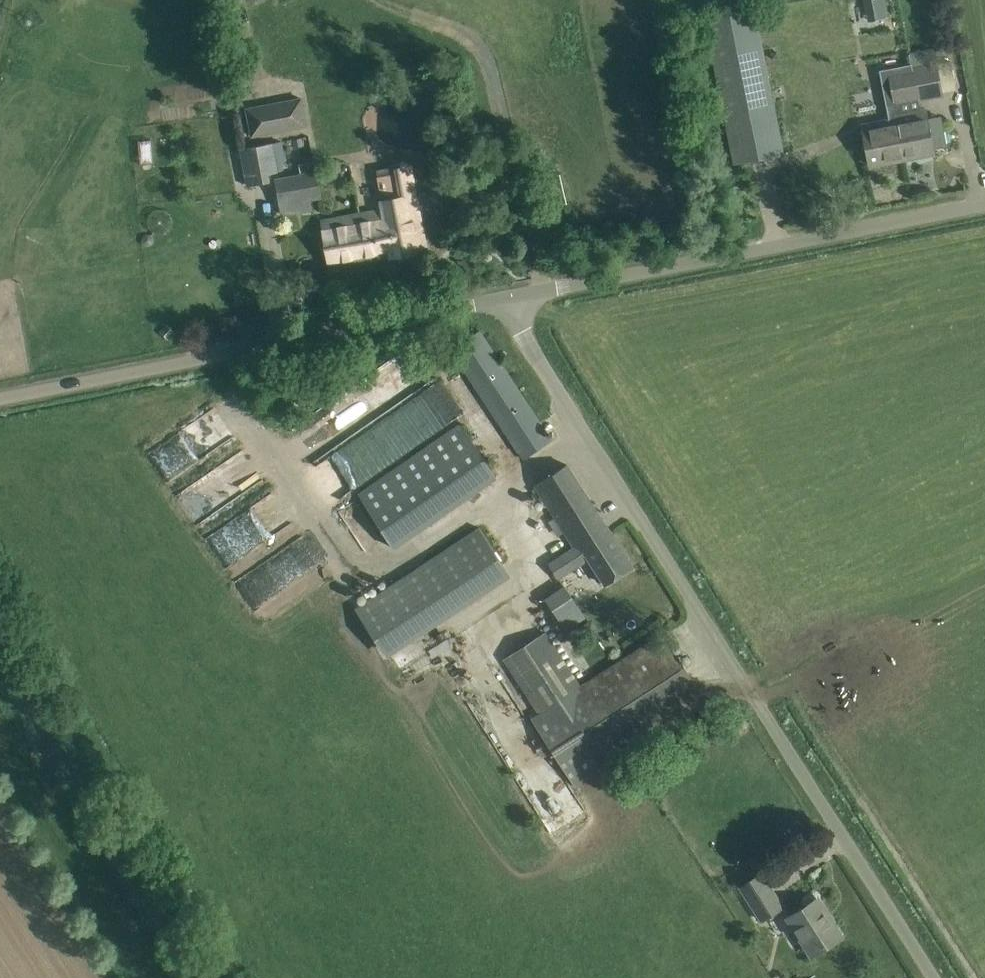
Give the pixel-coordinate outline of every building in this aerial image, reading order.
[(886,5),(885,0),(864,0),(866,9),(886,5)] [(783,154),(780,134),(758,7),(708,16),(734,162),(783,154)] [(936,49),(913,54),(921,99),(944,94),(936,49)] [(912,64),(879,70),(888,118),(862,123),(870,164),(903,158),(895,113),(921,109),(919,99),(921,99),(913,54),(910,54),(912,64)] [(252,138),(309,126),(302,96),(245,107),(252,138)] [(921,109),(895,113),(903,158),(933,152),(932,149),(947,146),(944,127),(928,130),(926,118),(922,119),(921,109)] [(302,138),(293,140),(295,147),(303,146),(302,138)] [(263,143),(240,147),(248,185),(270,181),(263,143)] [(318,170),(316,171),(314,161),(298,163),(300,173),(275,178),(280,205),(323,198),(318,170)] [(392,173),(376,176),(382,209),(362,213),(366,229),(373,228),(374,236),(385,234),(386,241),(388,241),(391,253),(394,253),(398,260),(402,261),(408,261),(410,258),(411,252),(424,249),(408,163),(391,166),(392,173)] [(362,213),(322,220),(326,243),(328,254),(331,267),(391,253),(388,241),(386,241),(385,234),(374,236),(373,228),(366,229),(362,213)] [(451,350),(462,366),(523,458),(552,439),(480,331),(451,350)] [(201,444),(227,432),(217,410),(181,427),(188,443),(198,438),(201,444)] [(397,547),(505,480),(469,422),(361,489),(397,547)] [(194,517),(267,475),(252,448),(179,491),(194,517)] [(567,464),(535,484),(575,547),(549,563),(558,577),(589,558),(605,584),(632,567),(567,464)] [(237,517),(246,530),(263,518),(273,532),(295,516),(277,489),(237,517)] [(478,527),(355,609),(387,657),(510,576),(478,527)] [(255,611),(291,586),(271,556),(234,581),(255,611)] [(566,629),(585,617),(565,586),(546,599),(566,629)] [(588,621),(580,626),(587,637),(599,629),(595,623),(592,619),(588,621)] [(662,634),(646,644),(581,686),(546,632),(504,659),(539,713),(531,718),(575,785),(706,701),(662,634)] [(539,808),(565,844),(595,822),(570,786),(539,808)] [(762,920),(782,907),(761,873),(741,886),(762,920)] [(818,898),(801,909),(788,918),(811,955),(841,936),(841,935),(838,936),(825,916),(828,914),(818,898)]
